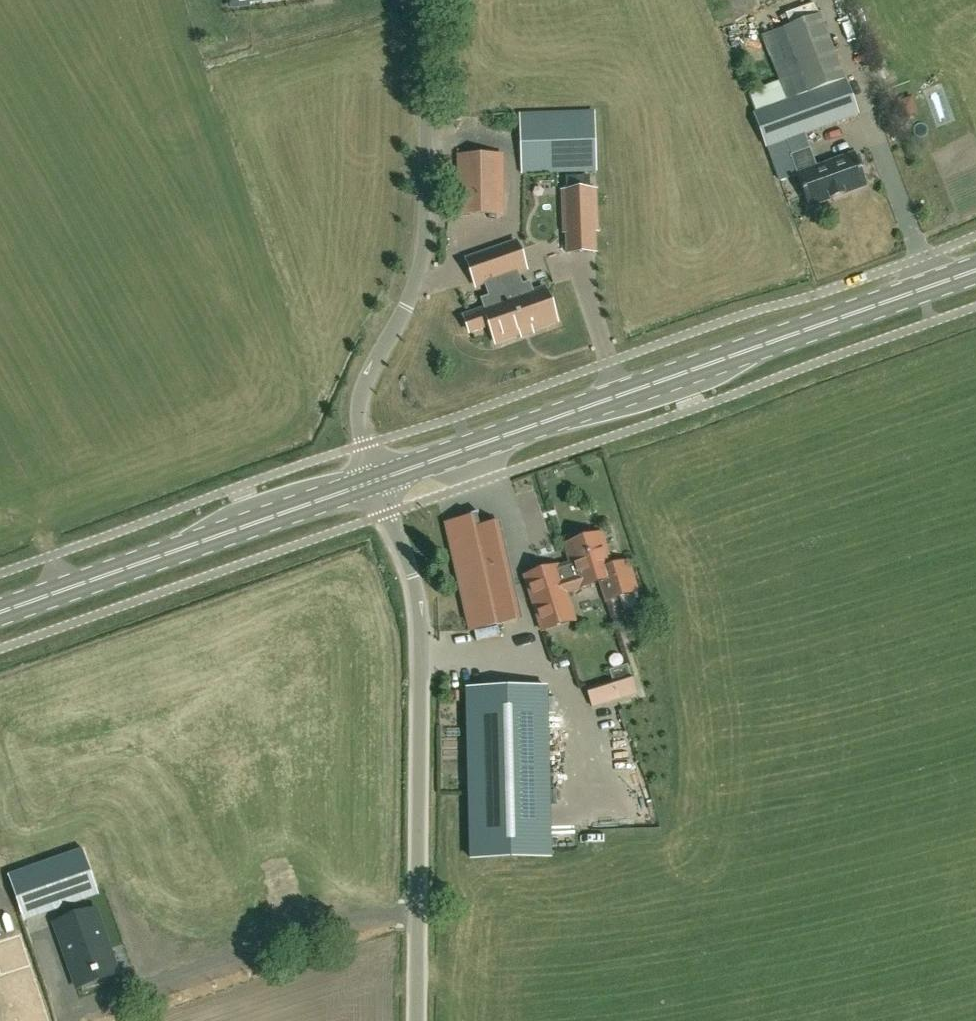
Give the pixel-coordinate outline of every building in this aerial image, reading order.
[(821,15),(786,28),(803,74),(749,93),(769,147),(859,115),(846,80),(845,80),(821,15)] [(521,115),(522,172),(595,170),(594,113),(521,115)] [(855,154),(817,168),(811,149),(792,156),(810,207),(867,186),(860,168),(865,167),(860,155),(856,157),(855,154)] [(502,214),(502,194),(502,156),(459,156),(460,195),(460,214),(502,214)] [(564,232),(567,232),(568,252),(568,254),(570,254),(593,253),(595,253),(595,251),(594,231),(598,231),(596,190),(562,191),(564,232)] [(470,333),(490,326),(496,343),(556,322),(544,287),(533,291),(530,282),(519,285),(515,273),(526,270),(516,241),(467,259),(476,287),(487,283),(491,295),(481,299),(484,308),(464,315),(470,333)] [(446,524),(466,615),(469,631),(521,619),(500,523),(479,528),(476,515),(480,513),(479,512),(467,515),(467,517),(470,516),(470,518),(446,524)] [(628,562),(612,567),(601,534),(565,545),(571,562),(525,577),(542,631),(575,620),(567,593),(601,582),(607,601),(637,592),(628,562)] [(632,676),(587,690),(593,708),(638,693),(632,676)] [(472,858),(549,856),(545,690),(468,692),(472,858)] [(83,850),(8,877),(21,915),(96,889),(83,850)] [(112,976),(93,922),(60,934),(78,987),(112,976)]
